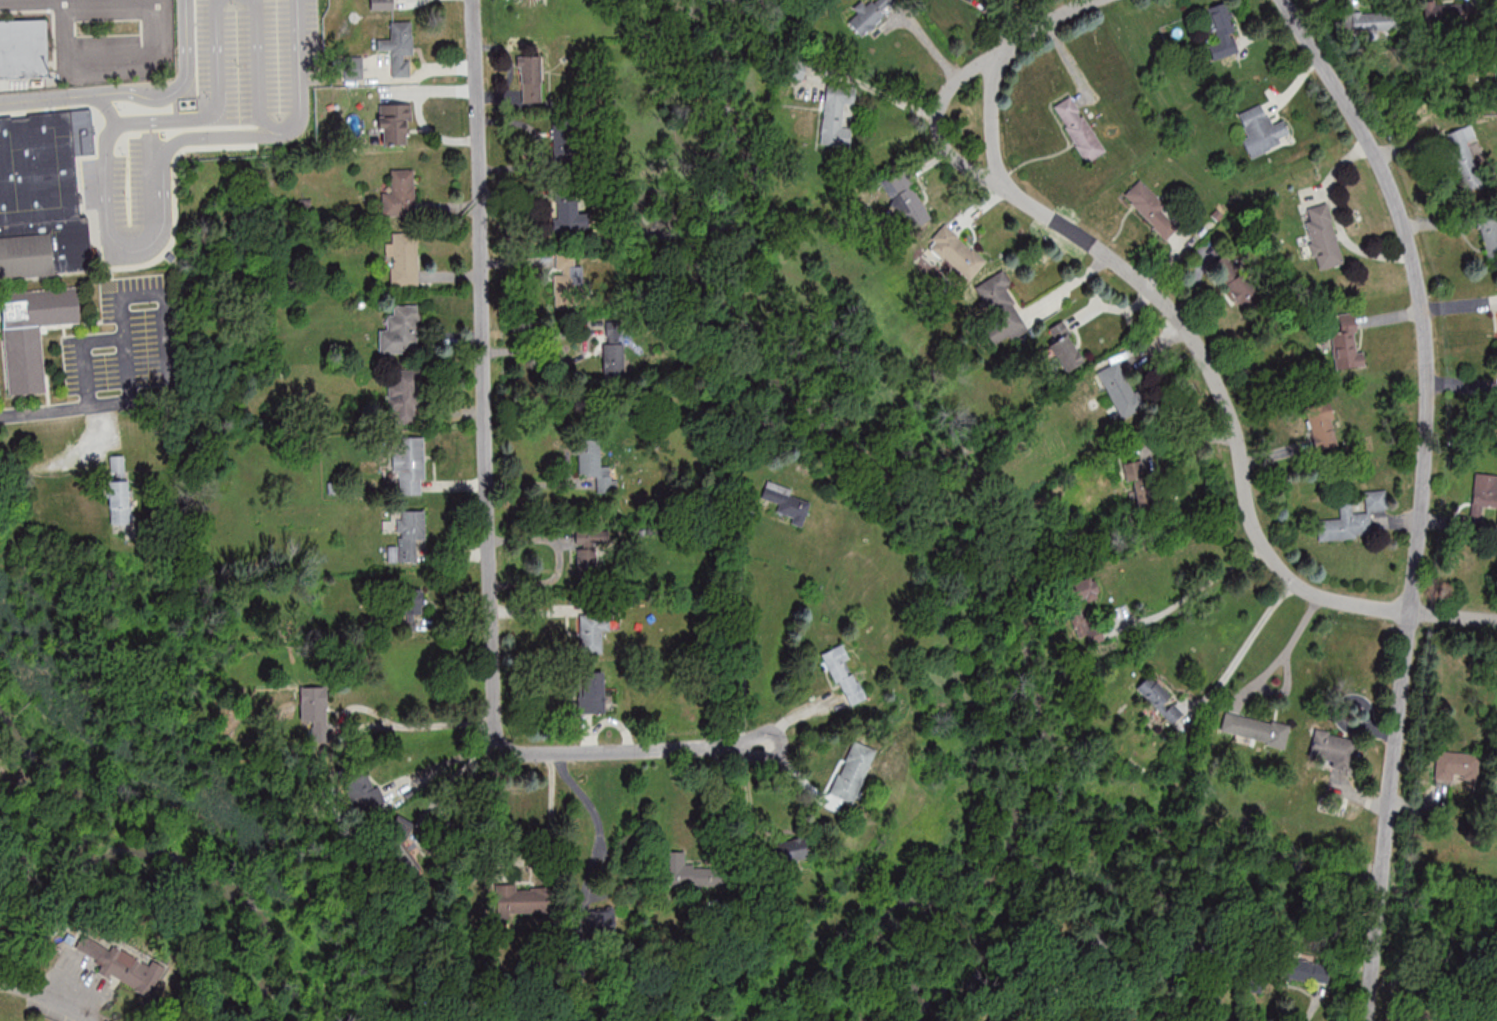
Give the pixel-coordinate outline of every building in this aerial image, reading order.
[(393,0),(371,0),(371,10),(393,9),(393,0)] [(1478,2),(1424,3),(1425,25),(1478,24),(1478,2)] [(1239,52),(1225,3),(1208,8),(1218,40),(1208,43),(1212,59),(1239,52)] [(1400,32),(1399,10),(1339,12),(1340,33),(1400,32)] [(47,77),(46,20),(0,21),(0,78),(47,77)] [(413,21),(391,21),(391,39),(380,39),(380,51),(391,51),(392,77),(412,77),(412,56),(413,56),(413,21)] [(541,56),(517,56),(517,101),(541,101),(541,56)] [(820,144),(850,147),(852,127),(843,126),(845,103),(851,104),(852,93),(825,90),(820,144)] [(1104,153),(1074,94),(1053,105),(1084,163),(1104,153)] [(379,145),(411,144),(410,102),(378,103),(379,145)] [(1236,113),(1246,135),(1241,138),(1250,157),(1268,148),(1267,146),(1279,141),(1277,136),(1288,131),(1282,118),(1271,123),(1267,113),(1265,114),(1259,102),(1236,113)] [(91,269),(0,278),(0,115),(89,107),(93,153),(73,155),(79,215),(86,214),(91,269)] [(552,117),(552,166),(572,166),(572,117),(552,117)] [(1446,132),(1464,190),(1482,184),(1469,142),(1476,140),(1471,124),(1446,132)] [(381,216),(415,215),(414,169),(391,169),(391,192),(381,192),(381,216)] [(909,230),(930,218),(903,169),(882,180),(909,230)] [(1182,223),(1140,179),(1123,195),(1165,239),(1182,223)] [(555,227),(589,229),(590,212),(579,212),(580,199),(556,199),(555,227)] [(1306,207),(1325,201),(1331,219),(1330,219),(1343,261),(1318,268),(1314,255),(1312,256),(1308,242),(1311,241),(1305,221),(1310,219),(1306,207)] [(1478,217),(1486,257),(1496,255),(1496,213),(1478,217)] [(945,222),(926,244),(967,282),(987,260),(945,222)] [(419,285),(418,232),(392,233),(392,242),(388,242),(388,285),(419,285)] [(554,308),(580,308),(580,257),(553,258),(554,308)] [(974,286),(995,323),(984,330),(994,348),(1028,329),(1005,287),(1011,284),(1003,269),(974,286)] [(2,326),(0,304),(0,293),(74,286),(77,321),(37,325),(43,389),(7,393),(1,326),(2,326)] [(379,329),(379,353),(418,353),(418,305),(392,305),(393,315),(387,315),(387,329),(379,329)] [(1356,313),(1334,313),(1334,367),(1364,367),(1363,350),(1357,350),(1356,313)] [(1063,371),(1083,361),(1063,320),(1048,328),(1053,338),(1048,340),(1063,371)] [(623,377),(622,342),(603,343),(603,377),(623,377)] [(1096,370),(1121,417),(1145,404),(1136,388),(1132,391),(1116,360),(1096,370)] [(388,423),(419,423),(419,370),(388,370),(388,423)] [(1330,400),(1305,404),(1313,450),(1338,446),(1330,400)] [(424,436),(391,436),(392,473),(401,473),(402,494),(425,494),(424,436)] [(578,475),(602,476),(604,438),(580,437),(578,475)] [(110,525),(131,525),(128,455),(108,455),(110,525)] [(1153,467),(1142,467),(1142,461),(1124,462),(1125,481),(1136,480),(1137,508),(1155,507),(1153,467)] [(1475,474),(1474,512),(1462,512),(1462,525),(1481,525),(1481,506),(1496,507),(1496,475),(1475,474)] [(793,489),(766,480),(760,498),(779,504),(776,512),(792,517),(790,523),(802,527),(810,502),(790,496),(793,489)] [(1365,492),(1366,512),(1352,513),(1351,503),(1340,504),(1340,518),(1317,520),(1318,540),(1372,537),(1370,509),(1386,508),(1384,490),(1365,492)] [(423,511),(397,510),(397,545),(388,545),(388,562),(422,562),(423,511)] [(576,579),(599,579),(599,533),(576,533),(576,579)] [(1075,605),(1100,595),(1092,575),(1067,585),(1075,605)] [(423,587),(391,587),(391,615),(423,615),(423,587)] [(600,653),(600,630),(610,630),(610,615),(580,615),(580,653),(600,653)] [(845,707),(865,699),(842,644),(822,652),(845,707)] [(578,671),(578,713),(604,713),(604,671),(578,671)] [(1167,699),(1171,695),(1150,674),(1137,687),(1172,723),(1182,713),(1167,699)] [(328,686),(300,686),(300,721),(311,721),(311,736),(328,736),(328,686)] [(1225,710),(1219,731),(1284,748),(1290,726),(1225,710)] [(1332,767),(1352,770),(1356,740),(1313,734),(1310,757),(1333,760),(1332,767)] [(829,793),(852,804),(872,760),(849,749),(829,793)] [(1478,753),(1437,750),(1435,777),(1476,780),(1478,753)] [(355,813),(382,803),(369,769),(342,779),(355,813)] [(385,860),(411,859),(409,818),(384,819),(385,860)] [(807,841),(775,841),(775,859),(807,859),(807,841)] [(710,879),(710,850),(667,850),(667,879),(710,879)] [(496,915),(552,915),(552,889),(497,889),(496,915)] [(584,909),(584,930),(615,930),(615,909),(584,909)] [(92,971),(150,996),(165,964),(151,958),(149,963),(104,943),(92,971)] [(1328,962),(1280,959),(1279,980),(1327,982),(1328,962)] [(221,1012),(201,1013),(202,1020),(222,1020),(221,1012)]
